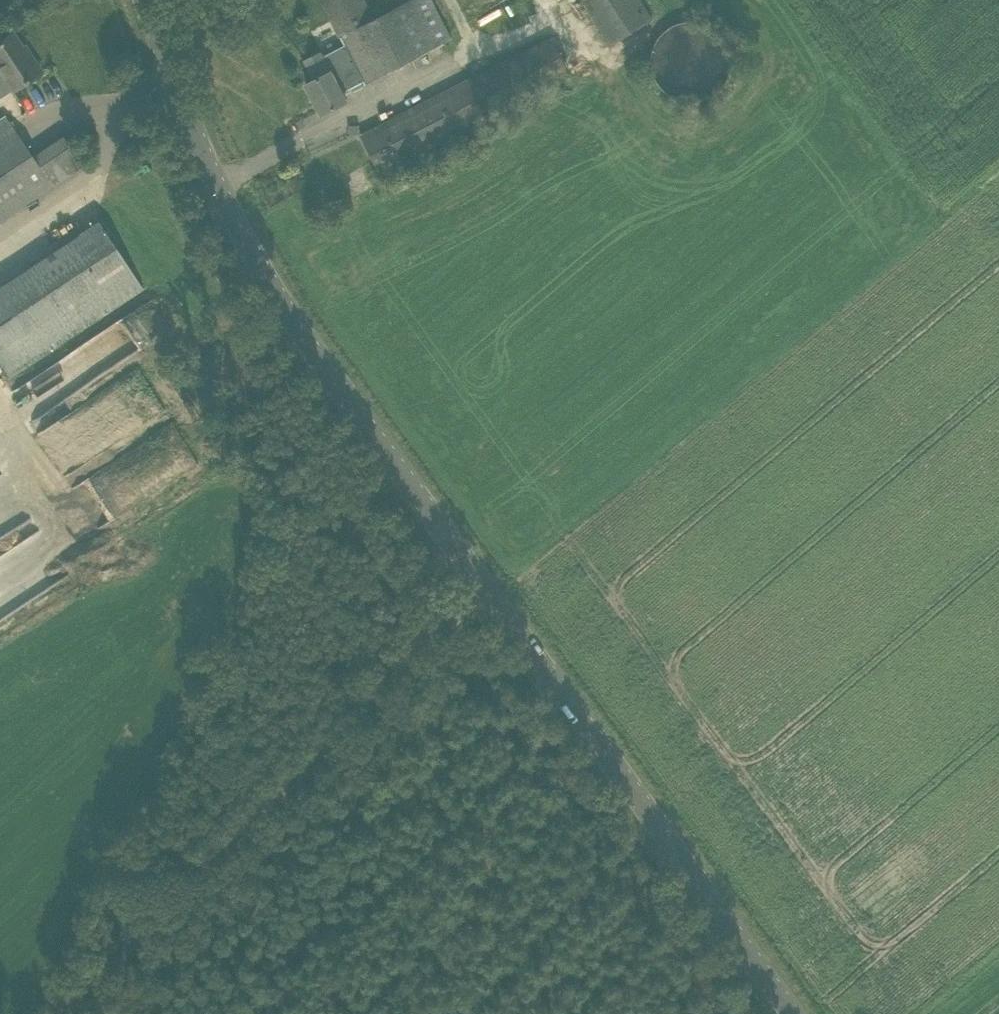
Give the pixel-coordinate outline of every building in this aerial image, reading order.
[(352,62),(361,78),(365,85),(454,40),(433,0),(407,0),(406,0),(374,0),(367,4),(365,0),(320,0),(352,62)] [(609,46),(653,18),(641,0),(580,0),(609,46)] [(651,43),(673,94),(719,74),(697,23),(651,43)] [(10,90),(41,70),(28,51),(26,53),(12,31),(0,39),(0,75),(10,90)] [(360,134),(381,174),(570,71),(552,35),(360,134)] [(361,78),(352,62),(332,72),(321,50),(304,59),(314,79),(306,83),(322,113),(348,100),(342,88),(361,78)] [(82,165),(63,136),(32,156),(5,115),(0,119),(0,219),(82,165)] [(8,377),(142,288),(98,221),(0,286),(0,364),(8,377)]
